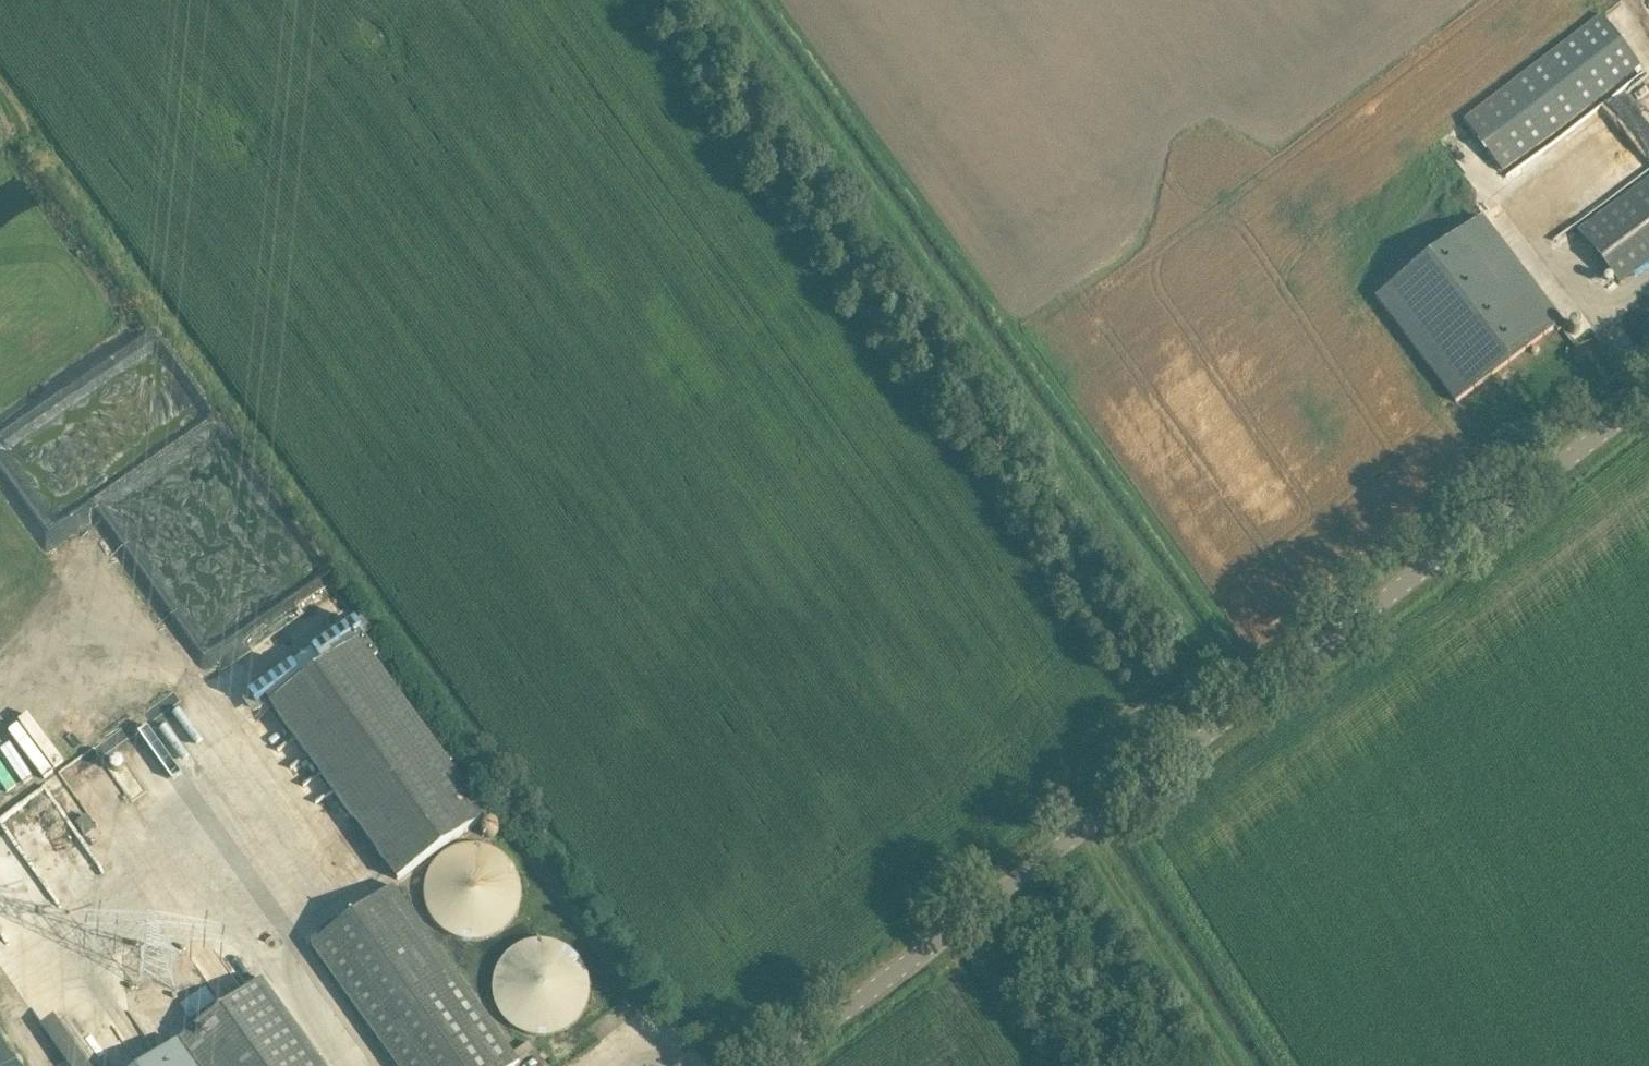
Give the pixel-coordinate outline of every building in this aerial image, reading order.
[(1602,16),(1464,121),(1503,172),(1641,68),(1602,16)] [(1579,232),(1601,260),(1648,224),(1648,178),(1579,232)] [(1376,297),(1457,403),(1555,328),(1558,332),(1565,326),(1482,217),(1376,297)] [(29,465),(77,437),(81,440),(99,430),(96,425),(106,419),(100,408),(107,399),(126,388),(134,380),(148,392),(165,383),(145,348),(0,431),(0,482),(40,553),(92,524),(122,550),(110,528),(121,522),(122,523),(103,490),(101,489),(113,482),(107,472),(106,473),(51,504),(29,465)] [(302,679),(271,702),(388,865),(398,879),(485,817),(474,802),(357,640),(322,665),(313,651),(292,666),(302,679)] [(154,753),(147,758),(127,729),(115,736),(146,782),(173,764),(151,733),(144,738),(154,753)] [(488,846),(474,845),(464,845),(454,849),(444,854),(437,862),(432,869),(428,878),(426,887),(426,903),(432,917),(439,926),(450,935),(466,940),(479,941),(494,937),(506,928),(514,918),(520,905),(523,890),(520,876),(509,858),(501,851),(488,846)] [(312,945),(398,1065),(517,1065),(520,1064),(393,887),(312,945)] [(547,940),(542,939),(531,941),(521,944),(516,946),(512,949),(504,957),(499,965),(496,970),(494,980),(493,991),(495,1001),(496,1006),(499,1011),(504,1020),(512,1027),(521,1032),(526,1034),(536,1037),(541,1037),(547,1037),(557,1034),(567,1030),(571,1027),(579,1020),(582,1016),(587,1006),(590,996),(590,986),(590,980),(589,975),(585,965),(579,957),(575,953),(567,946),(557,942),(552,941),(547,940)] [(179,983),(195,1009),(232,986),(216,960),(179,983)] [(180,1038),(200,1065),(323,1065),(262,980),(224,1007),(180,1038)] [(178,1040),(142,1065),(197,1065),(178,1040)]
